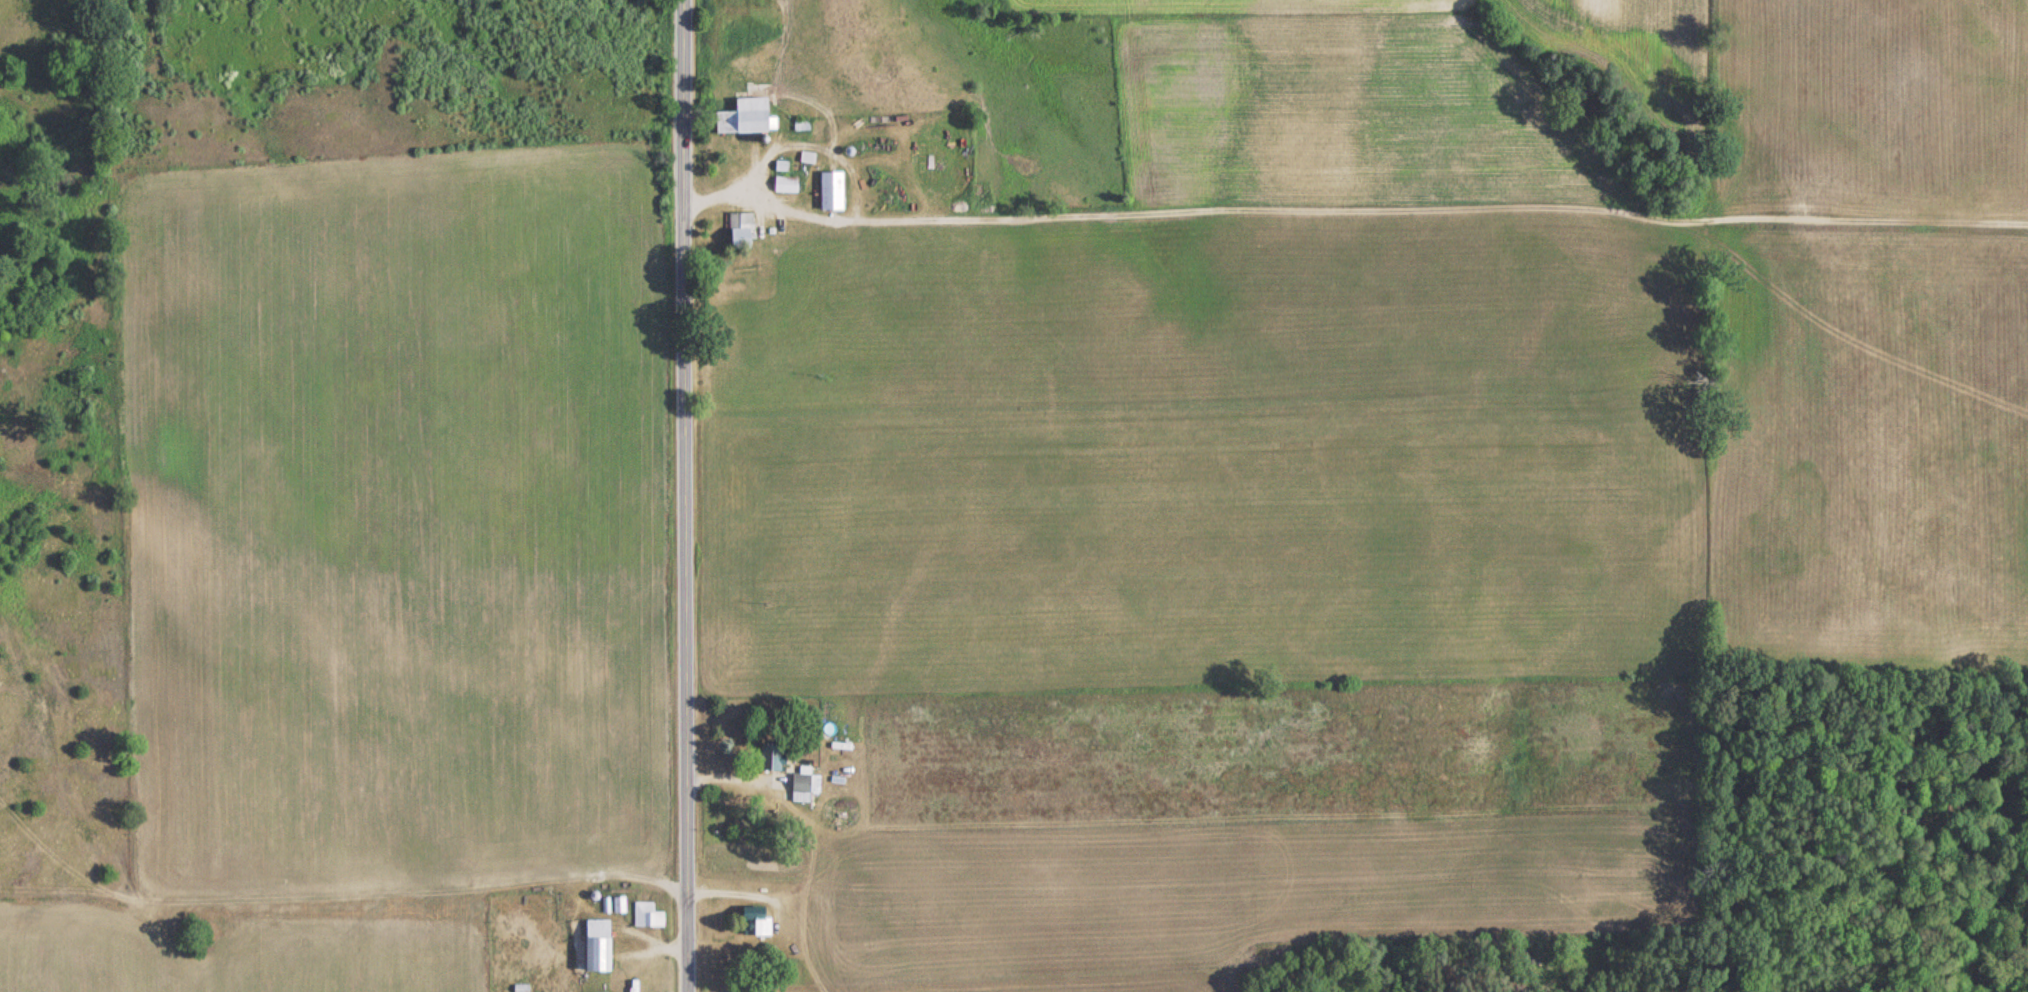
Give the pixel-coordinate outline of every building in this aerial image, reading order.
[(765,133),(765,128),(773,128),(773,119),(764,119),(764,98),(732,99),(732,112),(712,113),(713,134),(765,133)] [(817,211),(840,211),(840,172),(817,172),(817,211)] [(795,176),(770,176),(770,193),(795,193),(795,176)] [(749,213),(725,213),(725,248),(749,248),(749,213)] [(781,771),(781,745),(757,745),(757,771),(781,771)] [(816,791),(816,774),(789,774),(789,801),(806,801),(806,791),(816,791)] [(631,925),(661,925),(661,912),(651,912),(651,901),(631,901),(631,925)] [(767,916),(762,916),(762,906),(741,906),(741,935),(767,935),(767,916)] [(606,971),(606,919),(582,919),(582,971),(606,971)]
